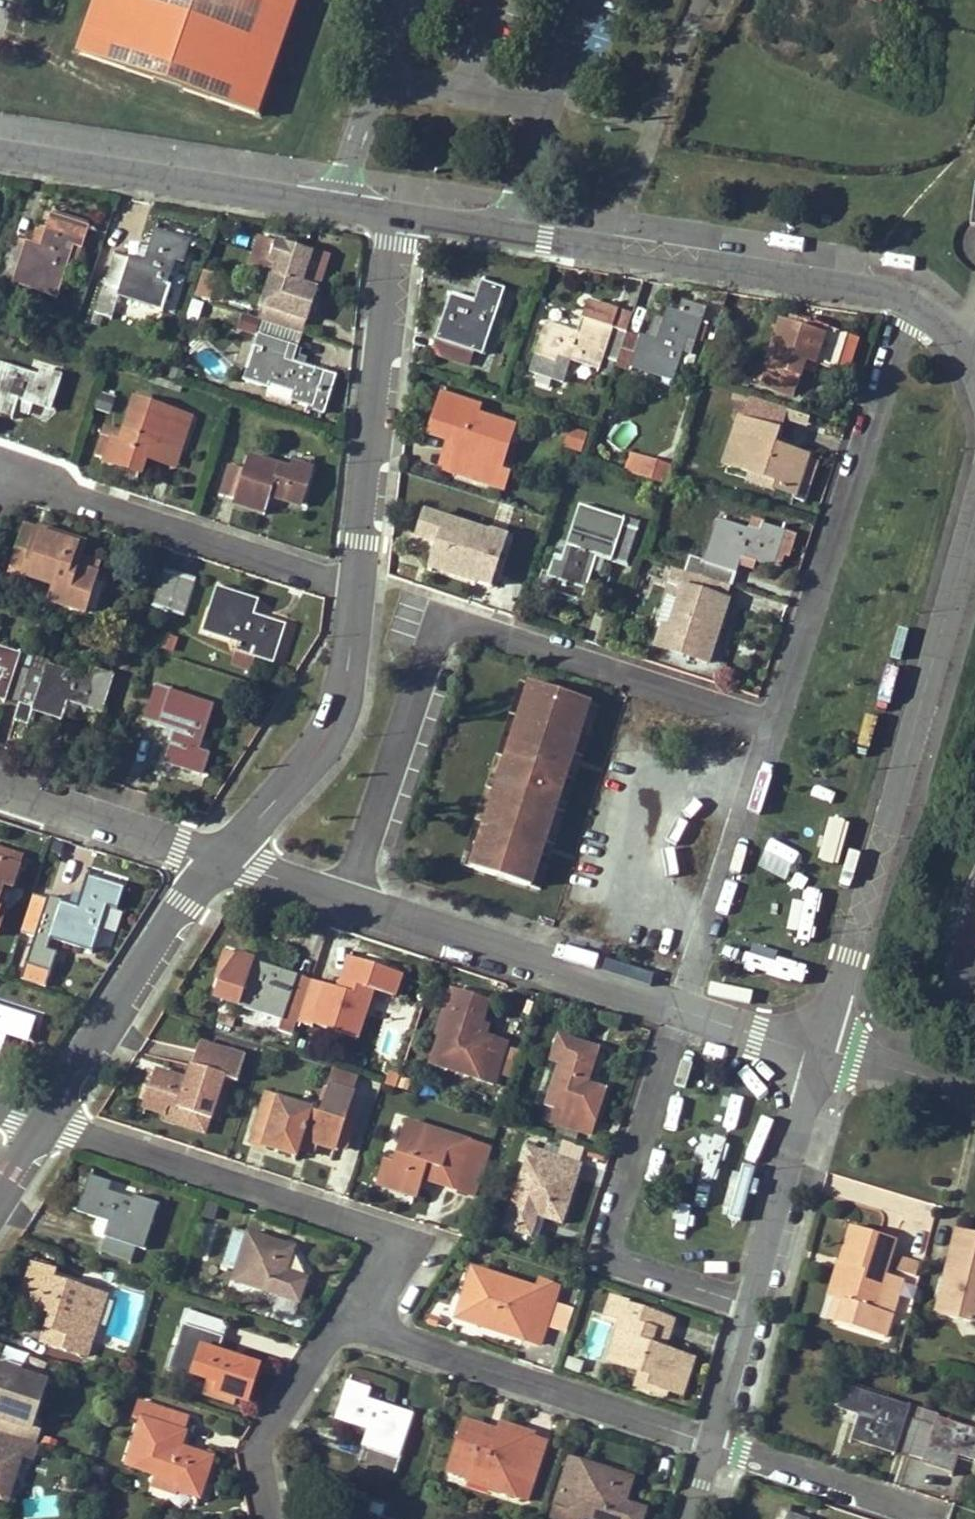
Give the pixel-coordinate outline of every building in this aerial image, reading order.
[(77,53),(258,114),(297,0),(96,0),(77,53)] [(57,294),(66,269),(63,267),(71,242),(83,245),(89,226),(53,214),(43,246),(26,240),(26,242),(13,238),(2,271),(14,275),(13,280),(57,294)] [(138,258),(117,251),(98,311),(113,315),(120,294),(163,308),(172,285),(166,283),(175,258),(183,261),(190,241),(156,230),(150,247),(142,245),(138,258)] [(261,319),(302,332),(307,316),(309,315),(317,289),(319,289),(330,254),(311,248),(311,251),(276,240),(276,241),(264,238),(254,268),(275,275),(261,319)] [(220,276),(207,271),(199,294),(213,298),(220,276)] [(473,349),(482,353),(503,289),(483,283),(476,302),(450,294),(436,338),(438,339),(434,352),(468,363),(473,349)] [(194,297),(189,311),(201,315),(205,301),(194,297)] [(610,373),(614,361),(617,361),(626,332),(632,315),(588,301),(577,334),(547,323),(531,371),(563,382),(571,360),(610,373)] [(640,336),(626,332),(617,361),(616,364),(630,368),(631,367),(673,380),(682,350),(690,353),(700,323),(701,323),(706,309),(682,301),(678,314),(667,310),(664,320),(655,317),(649,337),(641,334),(640,336)] [(197,325),(201,315),(189,311),(185,322),(197,325)] [(261,319),(245,314),(242,322),(260,329),(258,334),(263,335),(248,379),(275,388),(273,396),(294,403),(296,399),(313,405),(313,408),(324,412),(336,376),(293,362),(298,347),(297,346),(302,332),(261,319)] [(258,336),(258,334),(260,329),(242,322),(240,330),(258,336)] [(796,323),(793,330),(824,340),(827,330),(820,327),(819,331),(796,323)] [(793,330),(782,326),(764,381),(795,391),(805,360),(835,370),(846,336),(827,330),(824,340),(793,330)] [(19,399),(52,409),(62,376),(42,369),(40,377),(0,364),(0,409),(15,414),(19,399)] [(508,473),(500,470),(514,428),(486,418),(484,422),(473,418),(476,409),(443,398),(431,433),(463,443),(458,457),(460,458),(455,473),(504,489),(508,473)] [(150,439),(167,445),(179,448),(189,418),(135,400),(124,433),(120,442),(102,435),(95,455),(139,469),(150,439)] [(738,420),(724,463),(750,472),(752,467),(778,475),(776,480),(774,487),(794,493),(792,498),(804,502),(817,462),(775,448),(780,432),(779,432),(783,418),(748,407),(749,404),(740,402),(735,419),(738,420)] [(86,452),(95,455),(102,435),(120,442),(124,433),(97,423),(86,452)] [(581,454),(588,432),(569,426),(562,447),(581,454)] [(167,445),(150,439),(143,458),(173,468),(179,448),(167,445)] [(628,473),(669,486),(673,474),(674,471),(633,457),(628,473)] [(264,510),(271,492),(302,502),(312,470),(293,465),(291,471),(248,458),(244,469),(230,465),(221,495),(233,498),(234,501),(264,510)] [(752,467),(750,472),(776,480),(778,475),(752,467)] [(549,574),(542,572),(538,585),(581,598),(595,556),(611,561),(612,559),(627,564),(640,522),(623,517),(622,520),(579,506),(570,533),(575,534),(560,578),(549,574)] [(502,549),(506,536),(490,530),(488,535),(426,515),(419,535),(440,542),(432,567),(488,586),(500,549),(502,549)] [(686,571),(729,585),(734,570),(737,571),(742,554),(781,567),(785,554),(789,556),(796,534),(785,530),(784,533),(765,527),(767,523),(755,519),(751,530),(720,520),(706,559),(692,554),(686,571)] [(90,594),(95,574),(75,567),(79,554),(83,542),(25,524),(8,572),(24,577),(26,574),(90,594)] [(561,559),(554,556),(549,574),(560,578),(575,534),(570,533),(561,559)] [(75,567),(95,574),(99,561),(79,554),(75,567)] [(194,580),(166,571),(155,605),(182,615),(194,580)] [(700,624),(717,630),(727,598),(725,597),(729,585),(686,571),(675,584),(685,586),(671,628),(665,626),(659,644),(690,655),(700,624)] [(231,637),(240,640),(236,650),(273,662),(284,625),(253,615),(257,601),(218,588),(203,631),(230,640),(231,637)] [(35,655),(19,651),(18,653),(0,647),(0,697),(4,698),(4,697),(19,702),(35,655)] [(64,718),(70,700),(101,710),(113,675),(92,669),(90,677),(49,664),(50,660),(35,655),(19,702),(64,718)] [(200,773),(207,752),(198,749),(212,704),(172,691),(173,688),(156,683),(145,718),(159,723),(158,725),(176,731),(165,762),(200,773)] [(533,683),(473,867),(529,885),(588,701),(533,683)] [(4,884),(13,887),(24,855),(0,847),(0,896),(4,884)] [(61,905),(47,900),(37,930),(52,935),(51,938),(91,952),(108,905),(117,909),(124,890),(88,878),(77,908),(61,903),(61,905)] [(340,992),(331,989),(311,982),(297,1021),(313,1027),(315,1024),(357,1039),(365,1015),(360,1013),(368,987),(377,990),(393,996),(400,977),(351,961),(344,981),(340,992)] [(281,1020),(278,1030),(292,1036),(297,1021),(311,982),(254,962),(245,986),(229,980),(222,1000),(281,1020)] [(340,992),(344,981),(334,978),(331,989),(340,992)] [(360,1013),(365,1015),(368,1016),(377,990),(368,987),(360,1013)] [(454,1016),(445,1041),(442,1040),(434,1064),(479,1079),(478,1082),(493,1087),(506,1047),(492,1042),(493,1041),(477,1035),(487,1005),(452,993),(446,1014),(454,1016)] [(7,1035),(27,1042),(34,1020),(0,1009),(0,1058),(7,1035)] [(562,1063),(549,1104),(557,1107),(552,1122),(587,1134),(593,1117),(594,1117),(603,1089),(585,1083),(595,1052),(560,1040),(554,1060),(562,1063)] [(200,1043),(186,1083),(157,1073),(146,1106),(165,1112),(168,1104),(210,1118),(224,1077),(237,1082),(245,1058),(200,1043)] [(358,1076),(334,1068),(329,1081),(333,1082),(322,1116),(283,1103),(283,1100),(267,1095),(252,1140),(265,1144),(264,1146),(296,1156),(302,1138),(333,1148),(333,1146),(347,1108),(358,1076)] [(384,1085),(395,1088),(400,1076),(396,1075),(394,1081),(386,1079),(384,1085)] [(210,1118),(168,1104),(165,1112),(163,1120),(205,1133),(210,1118)] [(552,1122),(557,1107),(549,1104),(543,1122),(552,1125),(552,1122)] [(346,1151),(358,1112),(347,1108),(333,1146),(346,1151)] [(490,1151),(409,1123),(397,1158),(389,1155),(379,1183),(412,1194),(418,1178),(476,1197),(490,1151)] [(520,1162),(528,1165),(507,1228),(527,1235),(526,1238),(537,1242),(545,1218),(558,1223),(578,1165),(543,1154),(544,1150),(526,1144),(520,1162)] [(90,1178),(78,1212),(108,1223),(103,1238),(106,1239),(101,1252),(131,1262),(135,1248),(142,1251),(158,1206),(133,1197),(132,1201),(106,1192),(108,1185),(90,1178)] [(885,1337),(892,1315),(873,1309),(884,1275),(895,1242),(851,1227),(839,1263),(847,1266),(836,1298),(845,1301),(838,1322),(885,1337)] [(250,1234),(249,1236),(235,1231),(223,1267),(237,1272),(234,1281),(255,1288),(297,1301),(299,1302),(306,1281),(285,1274),(293,1248),(250,1234)] [(955,1231),(951,1250),(957,1248),(961,1233),(955,1231)] [(957,1248),(951,1250),(944,1275),(939,1277),(934,1296),(938,1302),(935,1314),(974,1324),(974,1236),(961,1233),(957,1248)] [(837,1262),(827,1295),(836,1298),(847,1266),(839,1263),(837,1262)] [(21,1303),(53,1314),(48,1329),(49,1330),(45,1344),(79,1355),(84,1340),(88,1341),(103,1296),(77,1288),(80,1281),(32,1266),(21,1303)] [(484,1308),(478,1325),(522,1340),(523,1338),(540,1344),(558,1290),(539,1281),(535,1292),(476,1272),(469,1291),(465,1290),(462,1300),(484,1308)] [(903,1281),(884,1275),(873,1309),(892,1315),(903,1281)] [(112,1282),(98,1341),(129,1348),(144,1289),(112,1282)] [(252,1297),(294,1311),(297,1301),(255,1288),(252,1297)] [(612,1298),(606,1316),(624,1322),(610,1361),(641,1372),(636,1385),(648,1389),(649,1383),(669,1390),(668,1392),(681,1396),(692,1361),(663,1351),(648,1346),(650,1340),(658,1316),(629,1306),(629,1304),(612,1298)] [(838,1322),(845,1301),(836,1298),(829,1320),(838,1322)] [(184,1327),(169,1371),(194,1379),(196,1375),(219,1383),(217,1391),(235,1397),(246,1364),(218,1354),(223,1339),(220,1338),(225,1324),(185,1311),(180,1326),(184,1327)] [(663,1351),(665,1345),(650,1340),(648,1346),(663,1351)] [(583,1363),(568,1358),(564,1369),(580,1374),(583,1363)] [(0,1364),(0,1374),(20,1380),(21,1376),(23,1371),(0,1364)] [(21,1376),(20,1380),(0,1374),(0,1435),(19,1440),(34,1445),(39,1430),(30,1427),(45,1384),(21,1376)] [(362,1446),(365,1447),(360,1461),(395,1473),(401,1458),(397,1457),(410,1417),(365,1401),(368,1392),(348,1385),(337,1419),(368,1430),(362,1446)] [(857,1414),(848,1440),(893,1454),(894,1452),(908,1457),(923,1410),(909,1405),(908,1410),(843,1388),(837,1408),(857,1414)] [(134,1420),(142,1423),(128,1465),(155,1474),(151,1486),(176,1494),(178,1490),(198,1496),(210,1460),(179,1450),(184,1433),(182,1432),(186,1421),(152,1410),(152,1407),(139,1403),(134,1420)] [(908,1457),(921,1461),(920,1463),(952,1473),(957,1455),(974,1461),(974,1433),(937,1420),(939,1415),(923,1410),(908,1457)] [(500,1428),(493,1446),(462,1435),(449,1472),(469,1479),(473,1467),(516,1482),(519,1474),(532,1478),(544,1445),(530,1440),(531,1438),(500,1428)] [(14,1454),(19,1440),(0,1435),(0,1499),(6,1501),(21,1456),(14,1454)] [(626,1480),(569,1462),(555,1508),(570,1513),(570,1511),(588,1517),(594,1518),(640,1518),(642,1513),(618,1505),(626,1480)] [(366,1516),(370,1505),(364,1503),(367,1495),(353,1490),(343,1518),(376,1518),(366,1516)] [(588,1517),(570,1511),(570,1513),(555,1508),(552,1518),(587,1518),(588,1517)]
